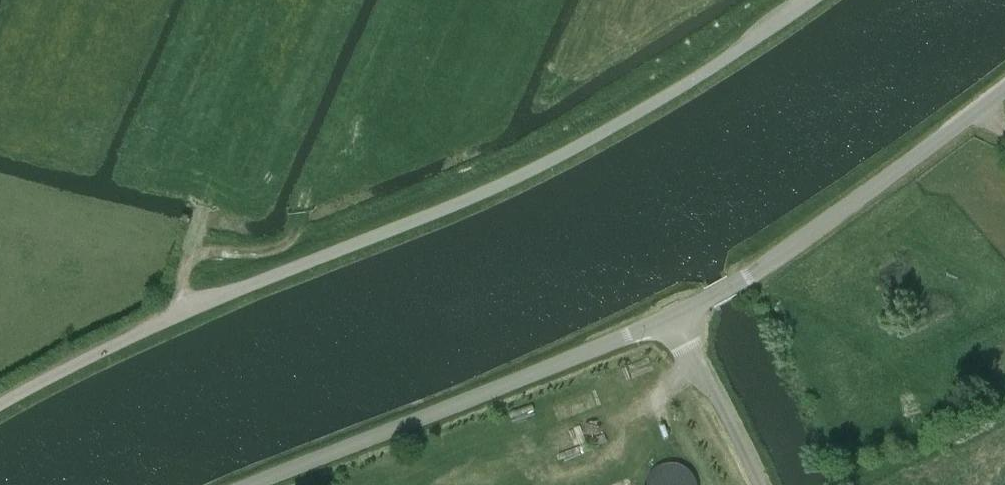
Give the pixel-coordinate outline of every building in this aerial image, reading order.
[(693,464),(655,465),(656,484),(693,484),(693,464)]
